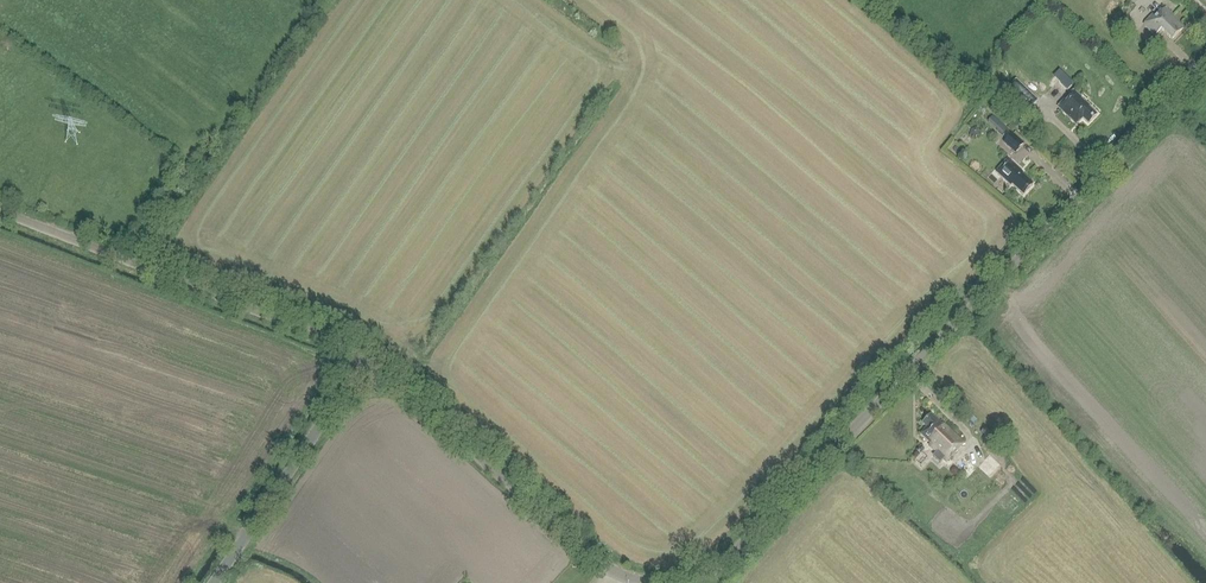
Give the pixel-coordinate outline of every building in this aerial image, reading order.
[(1129,4),(1125,0),(1121,0),(1106,17),(1113,23),(1129,4)] [(1171,15),(1173,13),(1165,6),(1155,16),(1152,14),(1143,23),(1154,34),(1160,28),(1171,39),(1183,27),(1171,15)] [(1016,81),(1004,94),(1025,114),(1037,101),(1016,81)] [(1073,91),(1058,108),(1076,125),(1083,118),(1088,124),(1097,115),(1089,108),(1090,107),(1073,91)] [(1008,129),(1002,124),(997,130),(1002,135),(1008,129)] [(976,127),(971,129),(970,134),(974,138),(979,136),(980,131),(976,127)] [(1016,152),(1024,143),(1013,133),(1005,142),(1016,152)] [(1021,173),(1023,172),(1008,159),(996,172),(1011,185),(1012,184),(1024,194),(1033,184),(1021,173)] [(943,423),(941,425),(930,415),(922,423),(926,427),(920,434),(930,443),(928,445),(945,462),(964,444),(943,423)] [(919,454),(924,449),(920,446),(916,451),(919,454)] [(979,465),(974,471),(981,477),(986,472),(992,478),(1000,469),(986,456),(978,465),(979,465)]
